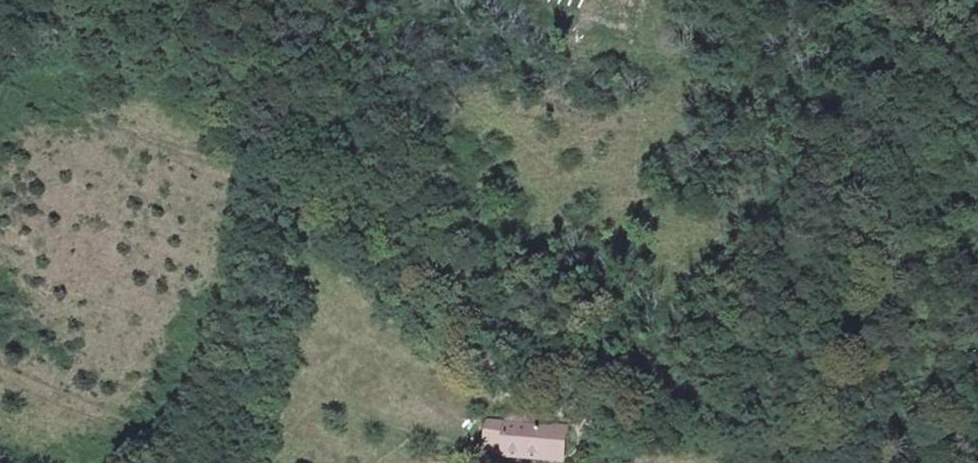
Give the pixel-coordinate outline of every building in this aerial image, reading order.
[(552,428),(487,421),(484,450),(503,452),(503,454),(549,459),(552,428)] [(563,461),(567,427),(553,426),(552,428),(549,459),(563,461)]
